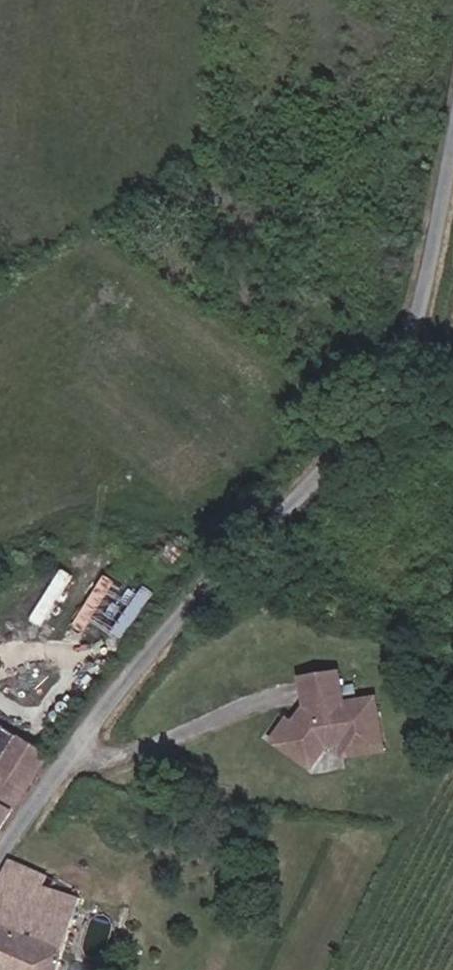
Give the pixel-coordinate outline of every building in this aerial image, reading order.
[(299,764),(285,784),(313,803),(330,778),(344,775),(347,789),(385,780),(374,730),(343,737),(336,706),(301,714),(307,745),(305,745),(294,760),(299,764)] [(0,768),(0,839),(30,790),(49,760),(17,740),(0,768)] [(274,776),(285,784),(299,764),(294,760),(288,756),(274,776)] [(85,903),(53,892),(55,882),(21,868),(14,866),(0,896),(0,969),(67,969),(85,903)]
